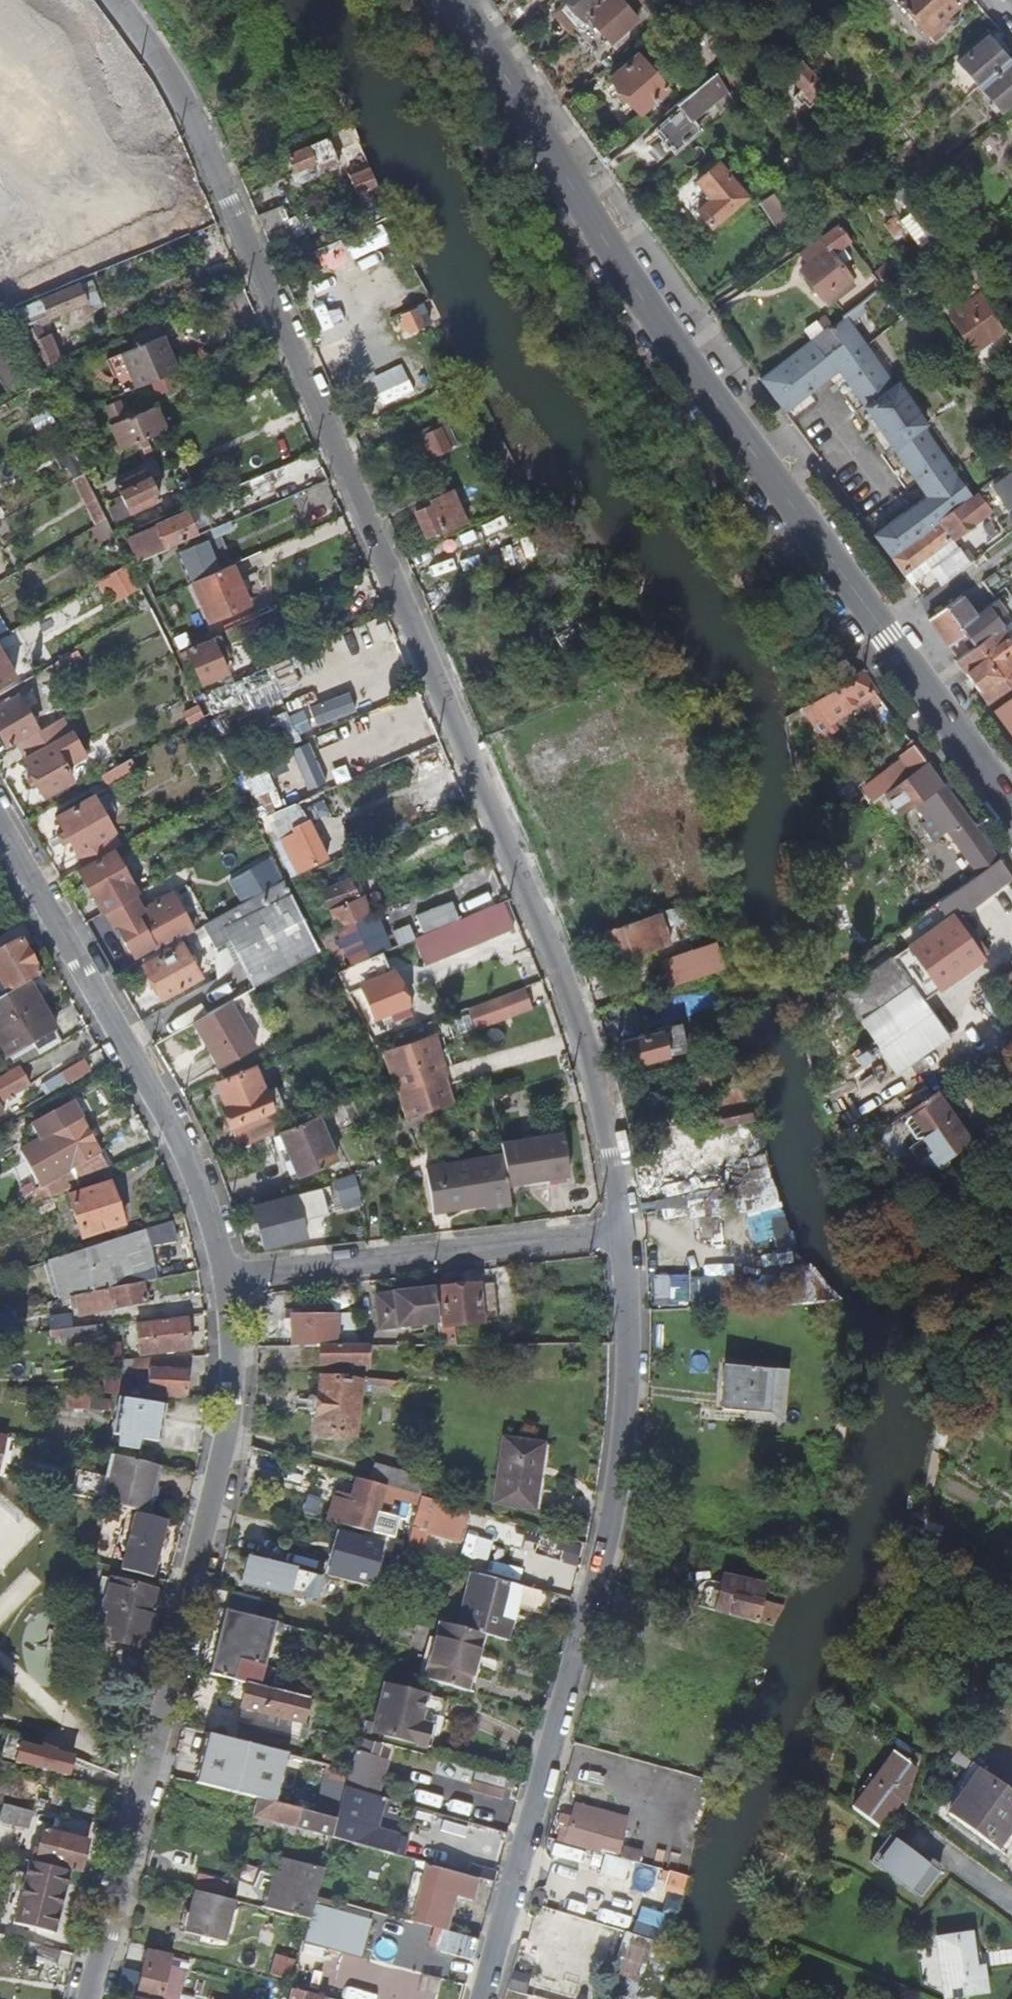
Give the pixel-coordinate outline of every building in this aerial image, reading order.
[(584,20),(588,17),(606,0),(565,0),(584,20)] [(621,0),(606,0),(588,17),(617,53),(642,31),(635,22),(638,20),(621,0)] [(954,0),(897,0),(928,35),(960,6),(954,0)] [(11,192),(11,123),(38,128),(85,225),(176,191),(84,15),(0,12),(0,192),(11,192)] [(978,89),(1008,63),(988,38),(957,65),(978,89)] [(638,56),(611,79),(640,113),(667,89),(638,56)] [(1008,63),(978,89),(1000,113),(1011,103),(1011,68),(1008,63)] [(835,100),(823,87),(821,89),(801,65),(787,78),(800,94),(790,101),(797,109),(800,106),(805,113),(811,108),(818,114),(835,100)] [(730,94),(717,73),(678,105),(682,111),(657,131),(675,153),(700,131),(692,121),(721,98),(722,100),(730,94)] [(330,136),(305,146),(306,149),(288,156),(298,183),(320,174),(315,163),(337,153),(330,136)] [(713,228),(749,198),(720,163),(699,181),(714,200),(700,211),(713,228)] [(955,236),(919,189),(915,185),(912,182),(898,193),(918,218),(932,236),(920,245),(927,256),(955,236)] [(775,194),(763,202),(779,226),(791,218),(775,194)] [(932,236),(918,218),(906,227),(920,245),(932,236)] [(840,226),(807,250),(815,263),(803,272),(824,300),(851,280),(844,269),(854,262),(846,250),(854,243),(840,226)] [(85,302),(78,285),(42,301),(48,318),(85,302)] [(985,296),(954,315),(978,353),(1009,333),(985,296)] [(423,328),(416,310),(402,316),(409,334),(423,328)] [(812,341),(760,379),(783,411),(837,371),(926,498),(874,535),(889,555),(970,499),(922,429),(925,426),(897,385),(892,388),(843,317),(828,329),(839,344),(823,356),(812,341)] [(5,395),(34,379),(2,324),(0,325),(0,386),(5,395)] [(40,324),(26,331),(38,356),(52,349),(40,324)] [(133,438),(125,418),(110,425),(119,445),(133,438)] [(425,437),(433,455),(448,449),(440,430),(425,437)] [(76,460),(67,442),(56,448),(64,465),(76,460)] [(302,475),(296,460),(266,473),(272,488),(302,475)] [(970,499),(889,555),(903,575),(1011,498),(1011,470),(970,499)] [(159,501),(145,471),(115,486),(130,515),(159,501)] [(72,482),(95,526),(106,520),(84,475),(72,482)] [(440,495),(430,499),(432,504),(416,511),(427,535),(440,529),(442,535),(465,524),(462,517),(451,522),(440,495)] [(141,544),(147,557),(152,554),(196,535),(185,512),(157,525),(161,534),(141,544)] [(228,533),(224,523),(214,528),(217,538),(228,533)] [(206,540),(178,552),(189,579),(217,567),(206,540)] [(921,599),(970,566),(958,548),(909,583),(921,599)] [(147,557),(135,562),(142,576),(157,568),(152,554),(147,557)] [(248,605),(230,564),(191,581),(210,623),(248,605)] [(137,584),(128,565),(115,572),(124,592),(137,584)] [(1004,629),(1011,624),(997,603),(975,618),(962,598),(929,621),(958,660),(1000,632),(1004,629)] [(548,652),(585,635),(581,624),(556,635),(550,621),(538,626),(548,652)] [(249,636),(243,622),(218,633),(223,647),(249,636)] [(987,704),(1011,686),(1011,648),(1000,632),(958,660),(955,662),(987,704)] [(202,684),(221,676),(216,662),(220,660),(212,639),(187,650),(202,684)] [(13,679),(0,654),(0,686),(13,679)] [(832,725),(871,697),(879,709),(886,703),(863,671),(806,713),(827,742),(839,734),(832,725)] [(224,684),(200,694),(210,715),(233,703),(224,684)] [(5,745),(33,728),(17,698),(0,707),(0,736),(5,745)] [(992,712),(1011,739),(1011,698),(992,712)] [(62,717),(16,743),(26,759),(23,761),(43,796),(71,780),(64,767),(83,756),(62,717)] [(885,794),(929,763),(915,744),(901,755),(904,759),(865,788),(875,801),(885,794)] [(133,757),(107,773),(113,782),(137,768),(137,765),(133,757)] [(966,813),(929,763),(885,794),(900,816),(915,805),(927,822),(938,814),(980,873),(999,859),(966,813)] [(94,795),(105,815),(121,806),(110,786),(94,795)] [(84,866),(112,850),(113,849),(105,837),(114,831),(105,815),(94,795),(56,817),(84,866)] [(317,842),(301,811),(276,823),(292,855),(317,842)] [(84,866),(77,870),(101,913),(104,912),(133,894),(135,892),(112,850),(84,866)] [(1011,879),(1011,876),(999,859),(980,873),(957,888),(954,890),(936,903),(944,915),(964,900),(970,909),(1011,879)] [(280,881),(272,867),(257,876),(265,889),(280,881)] [(358,898),(349,879),(321,891),(330,910),(358,898)] [(250,974),(313,940),(284,881),(204,925),(216,947),(232,939),(250,974)] [(156,951),(192,932),(170,893),(141,909),(133,894),(104,912),(110,923),(113,922),(133,957),(152,946),(156,951)] [(392,940),(380,912),(340,931),(351,958),(392,940)] [(952,917),(948,919),(909,947),(938,991),(982,959),(952,917)] [(652,949),(641,918),(620,925),(631,956),(652,949)] [(6,994),(26,983),(39,975),(19,940),(0,951),(0,984),(6,994)] [(142,966),(161,1000),(199,977),(180,944),(142,966)] [(936,993),(904,948),(860,980),(891,1025),(936,993)] [(392,976),(382,952),(354,965),(363,987),(362,988),(374,1019),(389,1013),(408,1005),(396,975),(392,976)] [(37,1042),(55,1031),(26,983),(6,994),(0,998),(0,1043),(9,1058),(37,1042)] [(532,1009),(524,988),(465,1009),(473,1031),(532,1009)] [(254,1045),(230,1001),(193,1022),(217,1066),(254,1045)] [(412,1015),(408,1005),(389,1013),(393,1023),(412,1015)] [(657,1029),(620,1039),(627,1063),(664,1053),(657,1029)] [(37,1042),(43,1053),(61,1043),(55,1031),(37,1042)] [(63,1069),(69,1081),(91,1068),(85,1057),(63,1069)] [(273,1111),(253,1064),(217,1082),(226,1106),(222,1108),(230,1129),(273,1111)] [(407,1117),(444,1106),(435,1081),(419,1085),(415,1068),(393,1074),(407,1117)] [(19,1069),(0,1080),(0,1103),(29,1086),(19,1069)] [(961,1139),(930,1096),(901,1117),(906,1125),(920,1144),(931,1160),(961,1139)] [(336,1161),(316,1115),(279,1131),(298,1177),(336,1161)] [(78,1184),(110,1170),(80,1118),(20,1152),(39,1187),(70,1170),(78,1184)] [(914,1148),(920,1144),(906,1125),(900,1129),(914,1148)] [(562,1134),(499,1145),(502,1160),(507,1187),(569,1176),(562,1134)] [(507,1187),(502,1160),(427,1170),(432,1212),(510,1201),(507,1187)] [(109,1183),(68,1197),(81,1237),(121,1224),(109,1183)] [(295,1195),(252,1207),(262,1247),(304,1237),(295,1195)] [(140,1282),(146,1280),(134,1233),(74,1253),(85,1292),(140,1282)] [(143,1301),(140,1282),(85,1292),(72,1295),(75,1314),(143,1301)] [(439,1290),(442,1327),(495,1321),(492,1283),(439,1290)] [(438,1322),(434,1290),(376,1297),(379,1329),(438,1322)] [(290,1315),(291,1347),(319,1346),(337,1346),(335,1314),(290,1315)] [(183,1319),(136,1325),(139,1355),(187,1350),(183,1319)] [(102,1341),(100,1325),(49,1331),(49,1339),(59,1338),(60,1345),(102,1341)] [(410,1346),(440,1345),(438,1328),(409,1330),(410,1346)] [(366,1346),(359,1346),(337,1346),(319,1346),(319,1365),(366,1365),(366,1346)] [(186,1371),(187,1357),(149,1358),(148,1368),(186,1371)] [(132,1371),(133,1358),(101,1359),(101,1370),(132,1371)] [(770,1367),(725,1364),(722,1409),(766,1412),(770,1367)] [(148,1397),(184,1399),(186,1371),(148,1368),(146,1388),(148,1388),(148,1397)] [(314,1433),(353,1438),(360,1383),(320,1379),(314,1433)] [(87,1408),(88,1392),(67,1391),(67,1407),(87,1408)] [(162,1406),(117,1399),(111,1434),(118,1435),(116,1446),(135,1450),(138,1438),(156,1442),(162,1406)] [(543,1444),(501,1438),(491,1503),(532,1509),(543,1444)] [(103,1502),(142,1512),(154,1464),(113,1455),(103,1502)] [(383,1488),(420,1499),(422,1480),(376,1467),(370,1484),(383,1488)] [(370,1484),(356,1480),(350,1503),(343,1528),(370,1535),(383,1488),(370,1484)] [(334,1498),(327,1524),(343,1528),(350,1503),(334,1498)] [(133,1561),(152,1566),(163,1521),(134,1515),(130,1532),(139,1534),(133,1561)] [(394,1595),(405,1557),(408,1546),(390,1541),(378,1591),(394,1595)] [(350,1574),(368,1579),(379,1548),(360,1542),(350,1574)] [(125,1571),(150,1578),(152,1566),(133,1561),(128,1559),(125,1571)] [(314,1601),(320,1581),(296,1576),(296,1572),(248,1559),(242,1584),(286,1595),(287,1591),(300,1595),(300,1598),(314,1601)] [(722,1574),(714,1610),(755,1621),(759,1606),(748,1603),(753,1582),(722,1574)] [(481,1635),(505,1642),(514,1606),(544,1614),(548,1596),(471,1576),(456,1629),(481,1635)] [(113,1641),(144,1650),(155,1605),(148,1602),(151,1591),(109,1580),(102,1610),(107,1612),(104,1625),(115,1629),(113,1641)] [(230,1594),(226,1611),(255,1619),(259,1602),(230,1594)] [(255,1619),(226,1611),(209,1676),(246,1686),(258,1689),(274,1632),(280,1633),(282,1626),(255,1619)] [(424,1682),(461,1692),(471,1656),(475,1657),(481,1635),(456,1629),(441,1625),(424,1682)] [(258,1689),(246,1686),(239,1711),(299,1726),(306,1701),(258,1689)] [(372,1735),(402,1744),(415,1695),(385,1687),(372,1735)] [(299,1726),(239,1711),(235,1726),(294,1742),(299,1726)] [(357,1738),(348,1770),(343,1788),(363,1793),(373,1757),(367,1756),(370,1741),(357,1738)] [(862,1785),(848,1804),(876,1825),(890,1806),(897,1796),(903,1800),(915,1762),(890,1744),(862,1785)] [(47,1773),(65,1779),(72,1759),(52,1751),(50,1758),(20,1750),(17,1763),(47,1771),(47,1773)] [(974,1774),(952,1757),(945,1766),(951,1768),(969,1781),(974,1774)] [(17,1765),(47,1773),(47,1771),(17,1763),(17,1765)] [(974,1774),(969,1781),(942,1818),(991,1854),(1011,1826),(1011,1802),(974,1774)] [(363,1793),(343,1788),(334,1822),(331,1834),(358,1841),(366,1814),(371,1796),(363,1793)] [(277,1806),(308,1814),(310,1803),(280,1795),(277,1806)] [(331,1834),(334,1822),(308,1814),(277,1806),(255,1800),(252,1817),(330,1838),(331,1834)] [(0,1802),(0,1821),(26,1828),(31,1810),(0,1802)] [(573,1804),(570,1817),(607,1828),(611,1815),(573,1804)] [(366,1814),(358,1841),(368,1844),(376,1817),(366,1814)] [(559,1835),(558,1842),(600,1853),(607,1828),(570,1817),(560,1815),(556,1834),(559,1835)] [(1011,1844),(1011,1826),(991,1854),(1000,1861),(1011,1844)] [(36,1861),(77,1871),(85,1842),(43,1830),(36,1861)] [(918,1894),(937,1868),(890,1834),(886,1831),(869,1856),(872,1858),(918,1894)] [(301,1855),(298,1866),(321,1872),(324,1861),(301,1855)] [(298,1866),(273,1859),(268,1876),(291,1881),(288,1894),(295,1896),(289,1917),(308,1921),(314,1897),(321,1872),(298,1866)] [(426,1867),(410,1923),(443,1932),(452,1896),(471,1901),(477,1879),(426,1867)] [(198,1877),(194,1893),(223,1900),(228,1884),(198,1877)] [(9,1932),(14,1914),(27,1912),(31,1895),(26,1888),(24,1892),(6,1887),(0,1907),(0,1929),(9,1932)] [(194,1893),(193,1892),(181,1934),(221,1945),(232,1903),(223,1900),(194,1893)] [(273,1935),(257,1931),(253,1946),(270,1949),(273,1935)] [(975,1989),(966,1932),(941,1935),(950,1993),(975,1989)] [(56,1966),(60,1950),(34,1943),(30,1959),(56,1966)] [(136,1990),(160,1995),(169,1958),(145,1953),(136,1990)] [(268,1976),(287,1981),(292,1961),(273,1955),(268,1976)] [(288,1990),(286,1998),(319,1998),(288,1990)]
